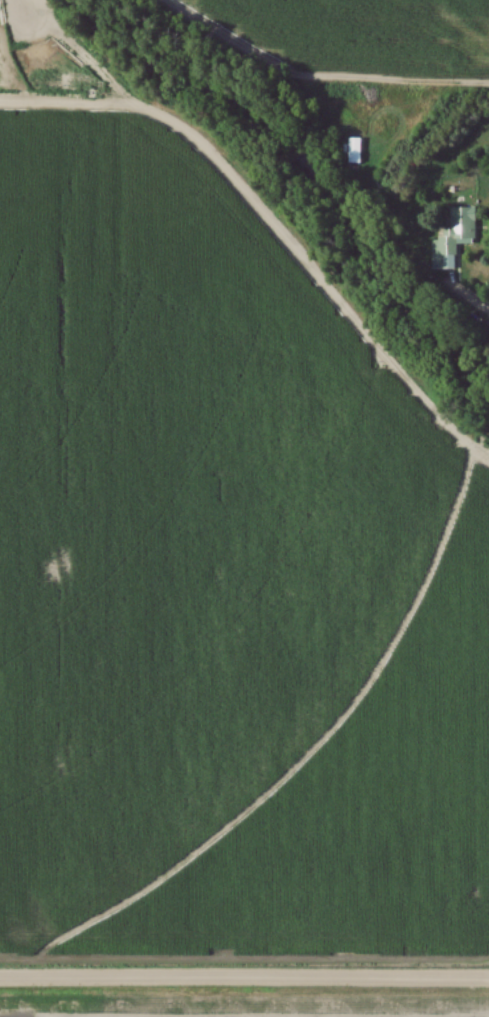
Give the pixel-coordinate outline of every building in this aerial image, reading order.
[(454,270),(454,245),(473,245),(474,208),(448,208),(448,229),(441,229),(441,240),(432,240),(432,270),(454,270)]
